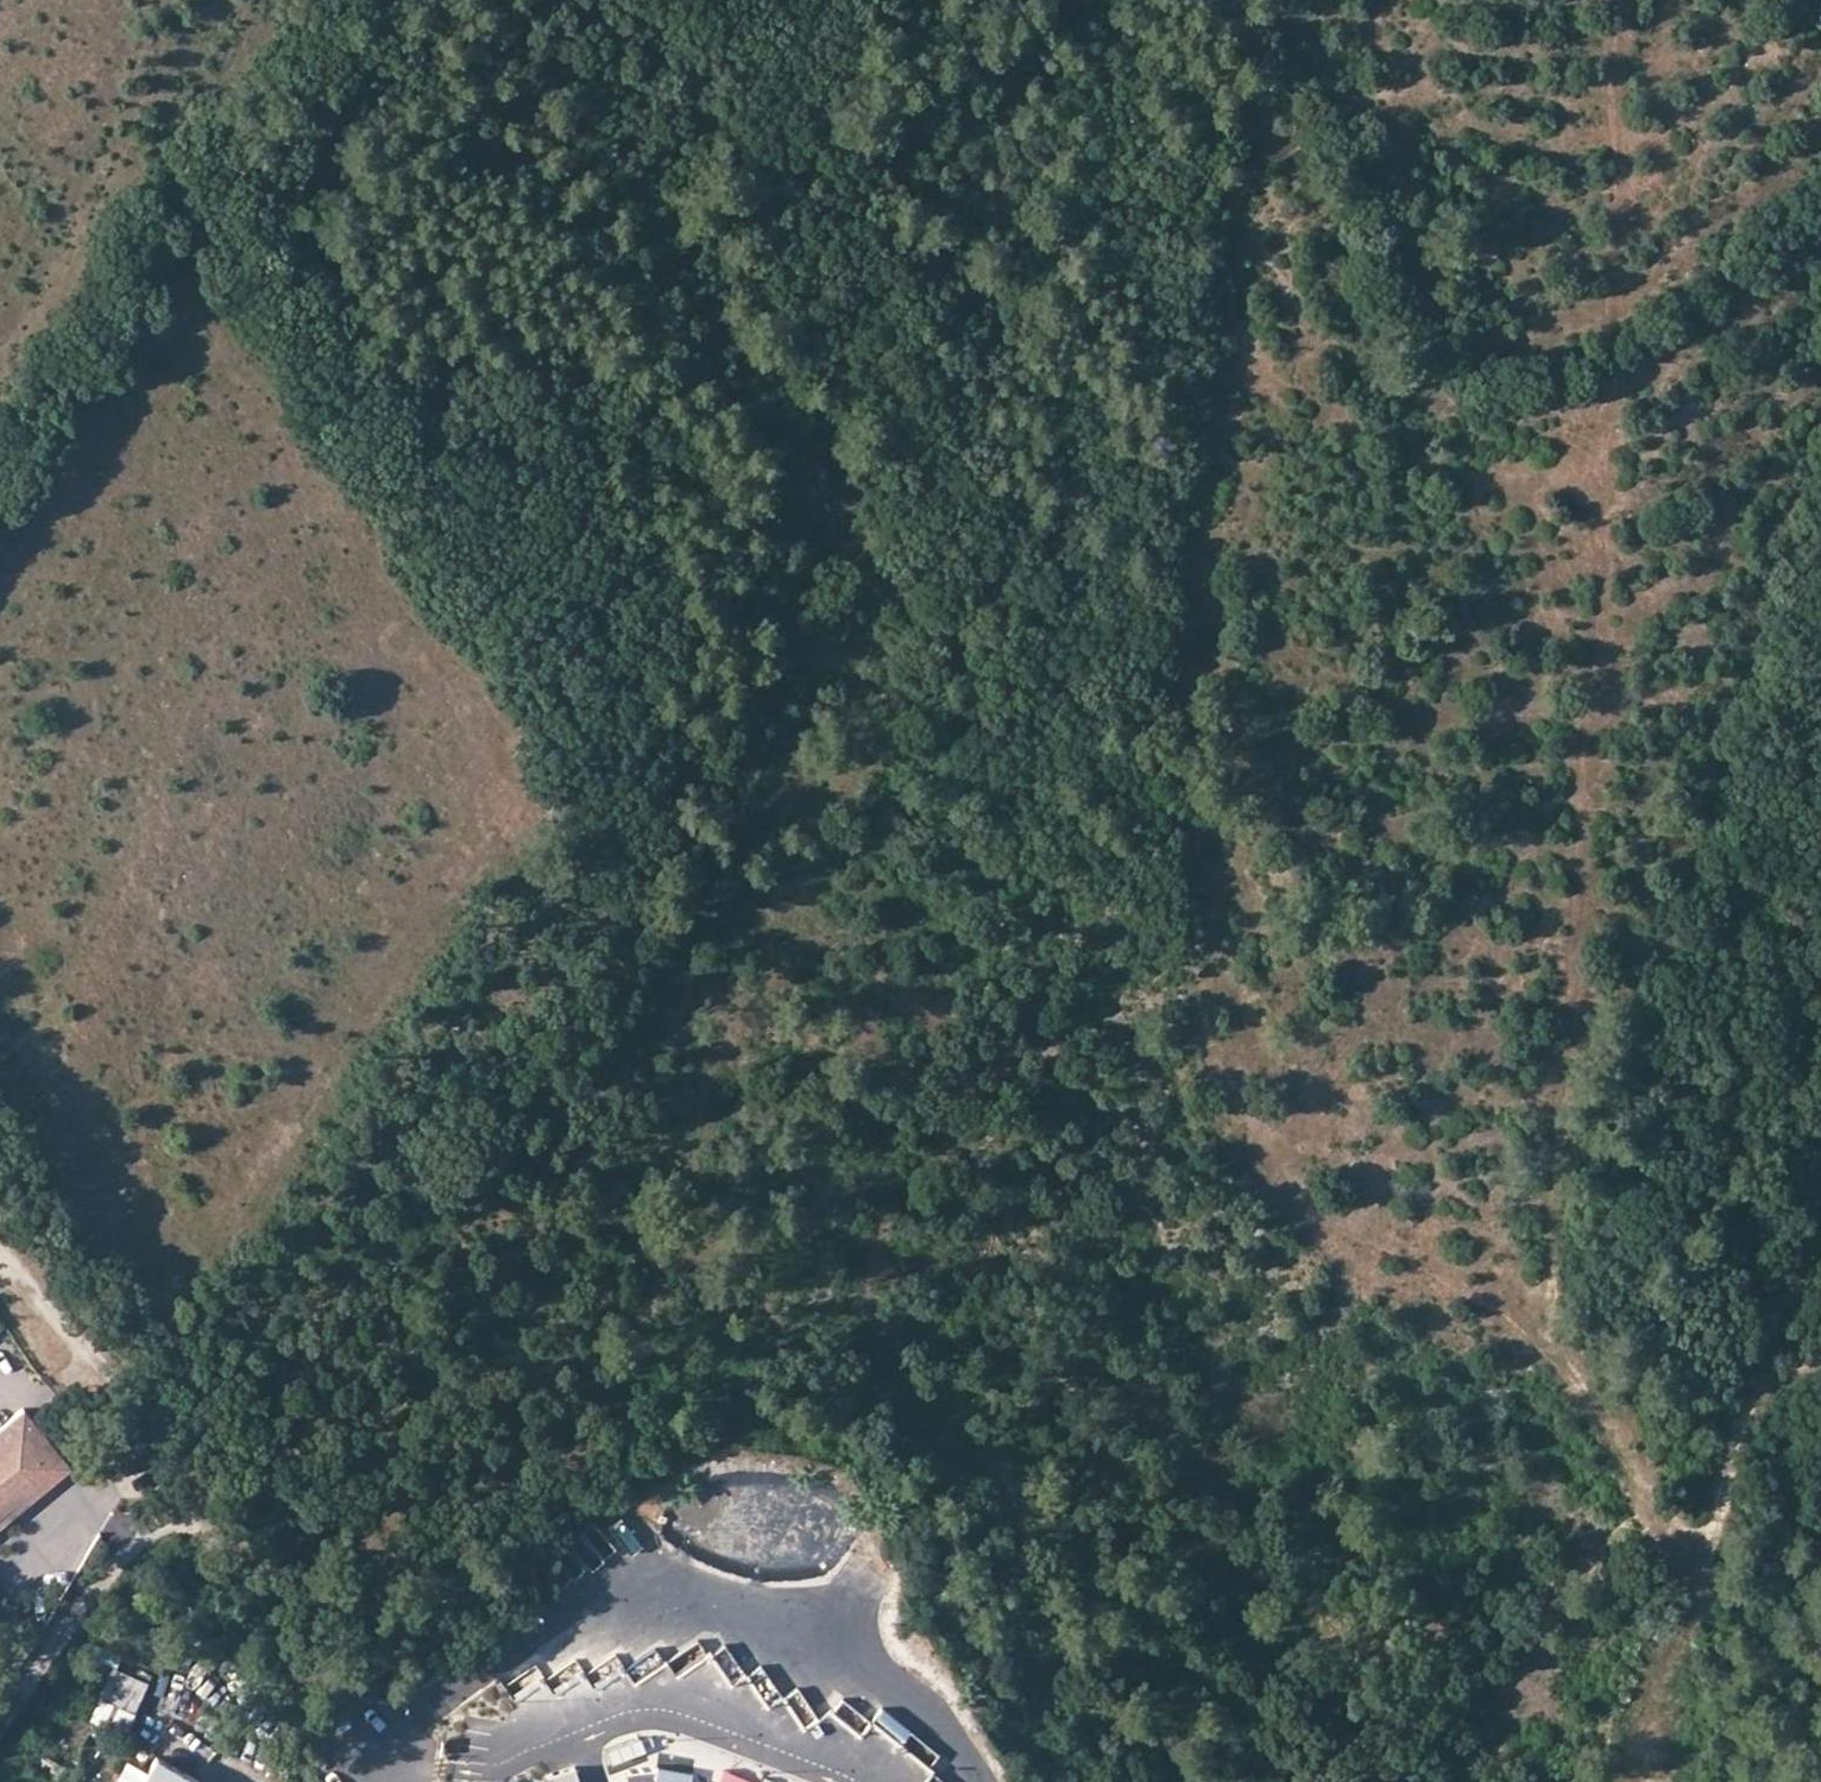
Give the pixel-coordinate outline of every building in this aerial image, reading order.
[(48,1439),(24,1409),(0,1429),(0,1478),(48,1439)] [(48,1439),(0,1478),(0,1493),(10,1505),(15,1512),(71,1467),(48,1439)] [(10,1505),(0,1493),(0,1513),(10,1505)] [(10,1505),(0,1513),(0,1524),(15,1512),(10,1505)] [(105,1675),(110,1664),(89,1655),(84,1666),(105,1675)] [(144,1680),(110,1664),(105,1675),(97,1692),(131,1708),(144,1680)] [(191,1776),(157,1756),(143,1781),(188,1781),(191,1776)] [(547,1775),(549,1781),(576,1781),(571,1767),(547,1775)]
